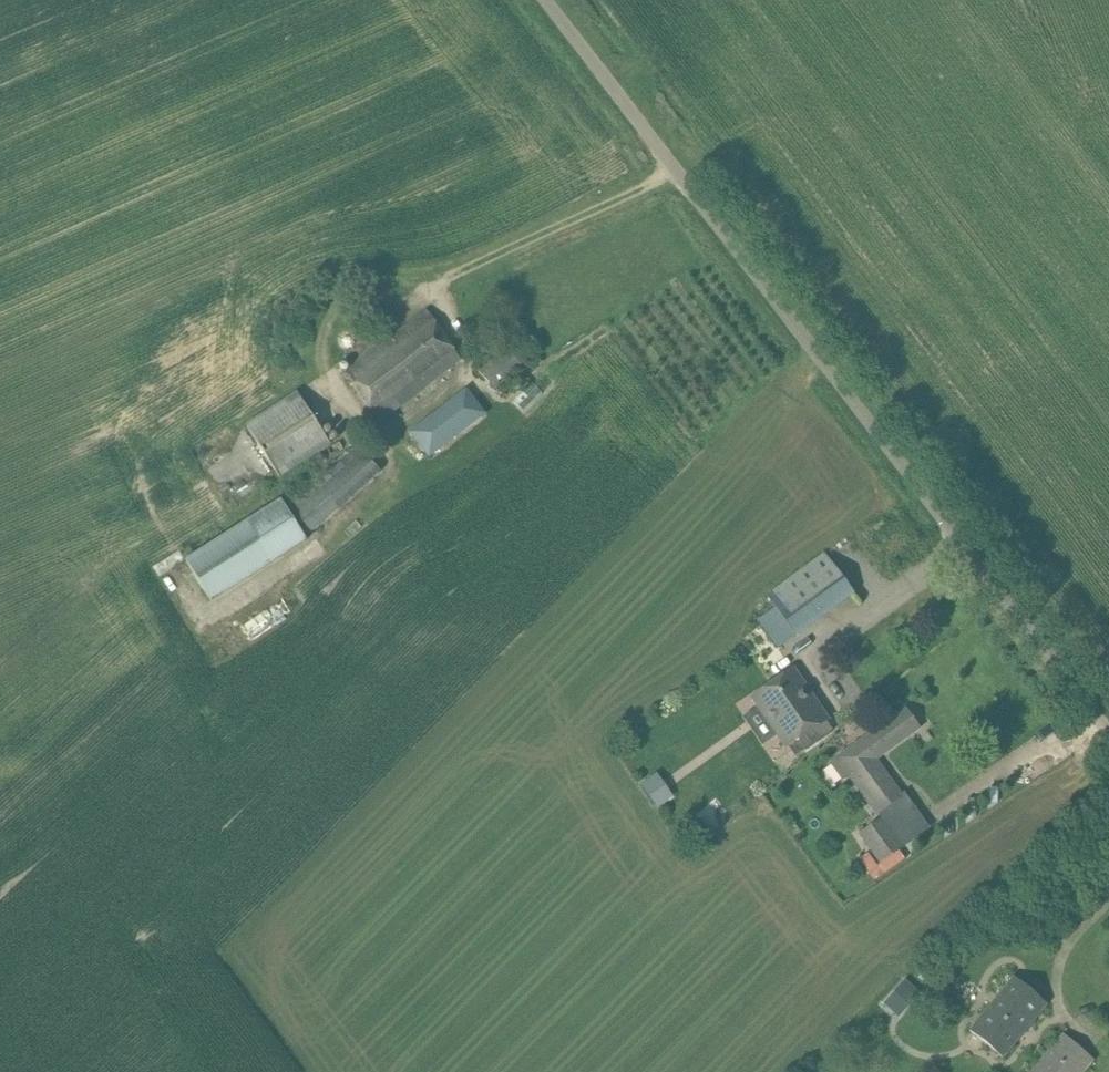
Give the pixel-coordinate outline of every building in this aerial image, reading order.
[(427,310),(409,324),(347,372),(384,420),(461,360),(427,310)] [(531,363),(504,336),(476,364),(476,369),(500,393),(531,363)] [(486,406),(470,385),(418,426),(434,447),(486,406)] [(331,445),(298,393),(247,425),(281,477),(331,445)] [(293,506),(315,530),(381,471),(359,447),(293,506)] [(279,499),(186,559),(213,601),(306,542),(279,499)] [(825,553),(807,567),(767,596),(775,608),(759,620),(779,647),(854,593),(825,553)] [(828,719),(794,669),(752,698),(786,748),(828,719)] [(919,729),(906,709),(830,763),(843,781),(850,777),(877,814),(902,796),(876,760),(919,729)] [(834,731),(827,720),(801,738),(809,748),(834,731)] [(652,807),(671,798),(657,771),(638,781),(652,807)] [(881,818),(859,835),(881,865),(904,848),(881,818)] [(921,995),(905,979),(882,1004),(899,1019),(921,995)] [(1009,982),(995,999),(965,1036),(998,1063),(1043,1008),(1009,982)] [(1063,1036),(1033,1071),(1083,1071),(1093,1061),(1063,1036)]
